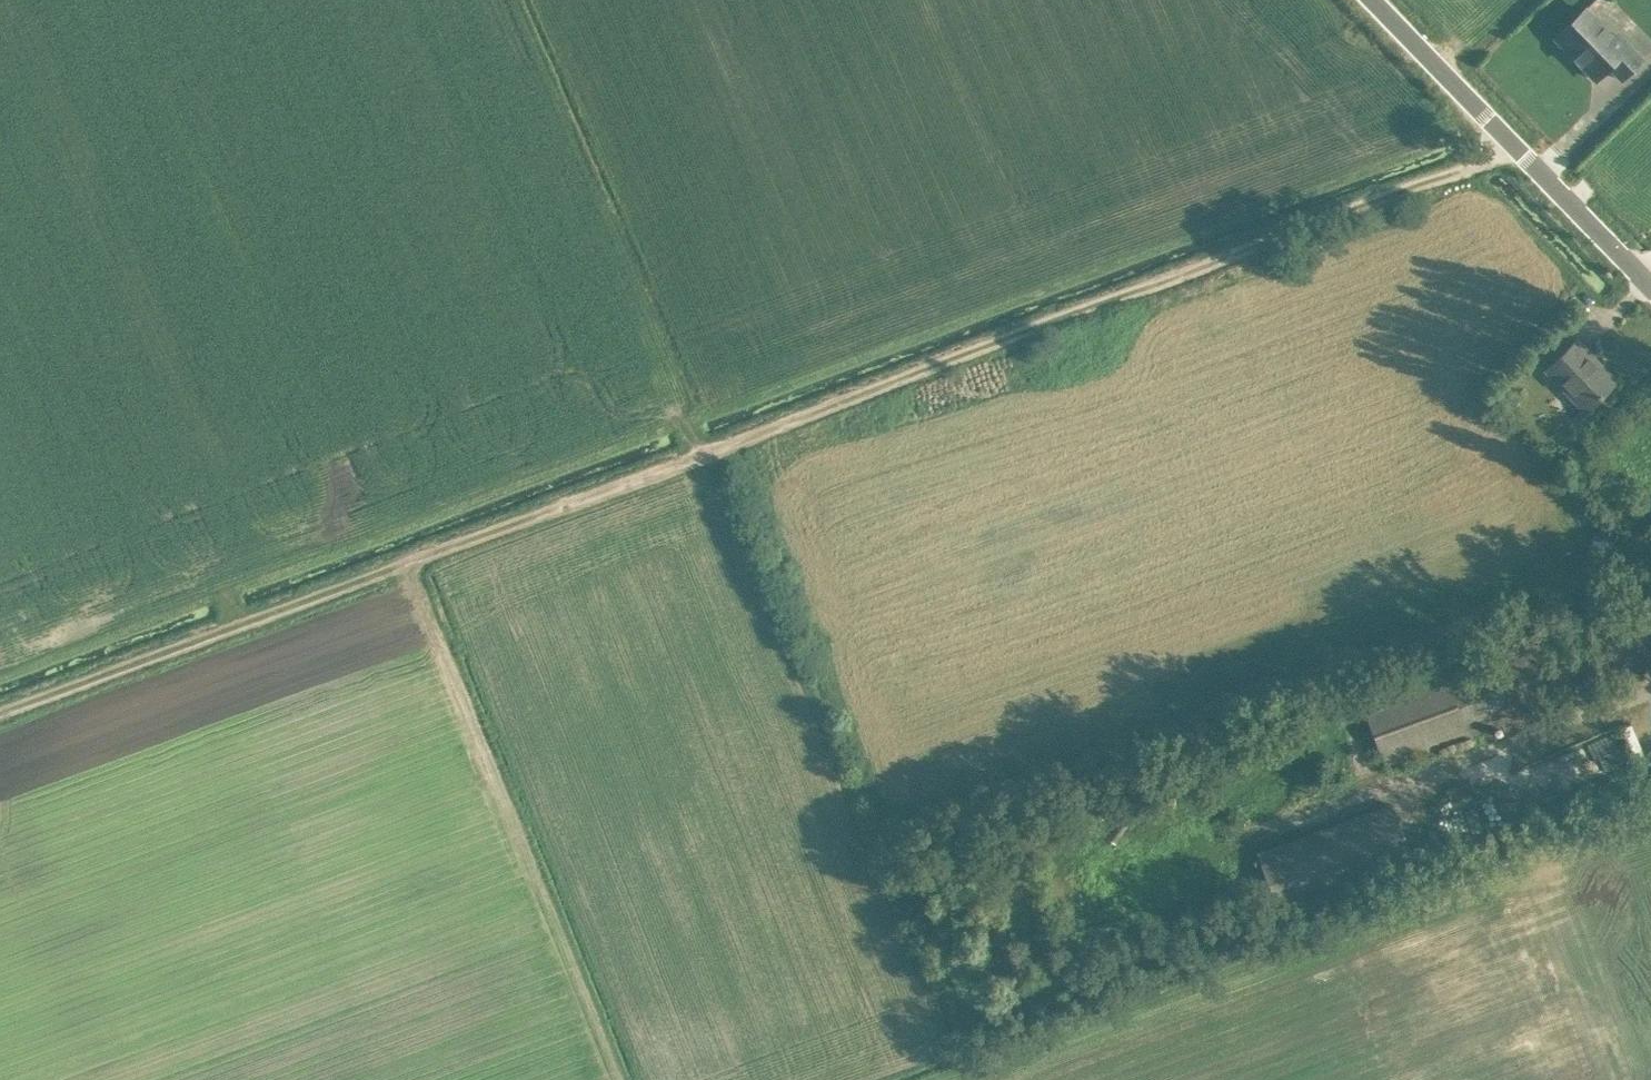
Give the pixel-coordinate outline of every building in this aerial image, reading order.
[(1585,8),(1556,36),(1597,78),(1610,65),(1622,78),(1642,59),(1629,45),(1625,49),(1585,8)] [(1546,369),(1586,410),(1616,381),(1577,339),(1546,369)] [(1385,767),(1650,668),(1650,599),(1447,675),(1363,705),(1385,767)] [(1414,863),(1392,803),(1257,852),(1279,913),(1414,863)]
